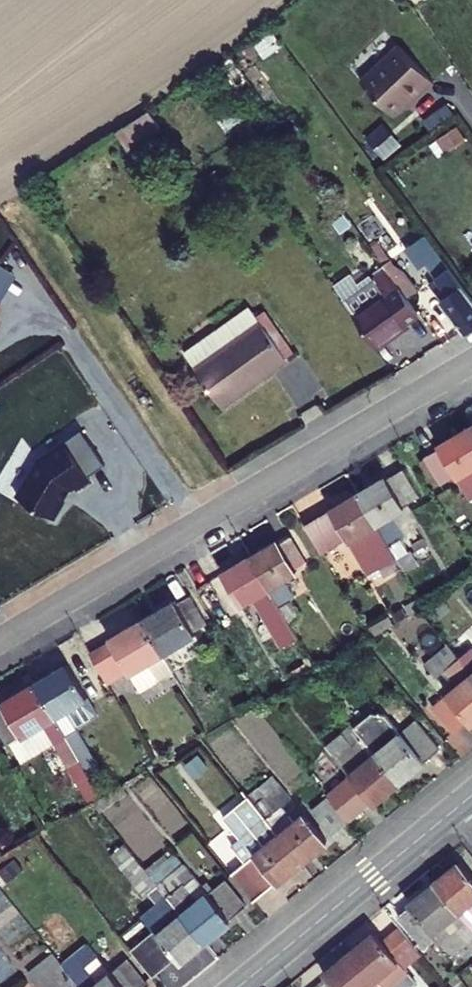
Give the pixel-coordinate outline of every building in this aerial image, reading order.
[(412,95),(415,98),(435,81),(402,42),(363,76),(393,112),(412,95)] [(164,101),(138,119),(148,133),(173,115),(164,101)] [(427,262),(437,276),(452,265),(428,235),(405,249),(419,268),(427,262)] [(355,317),(402,285),(387,265),(373,275),(375,278),(343,299),(355,317)] [(432,280),(469,329),(471,327),(471,291),(452,265),(437,276),(432,280)] [(0,301),(15,276),(0,266),(0,301)] [(402,285),(355,317),(376,346),(410,323),(408,318),(420,310),(402,285)] [(267,323),(199,371),(224,406),(292,358),(267,323)] [(434,445),(450,475),(471,462),(471,420),(449,434),(450,436),(434,445)] [(81,428),(64,440),(89,476),(106,464),(81,428)] [(39,458),(18,497),(54,517),(70,487),(75,484),(77,488),(91,479),(89,476),(64,440),(39,458)] [(400,463),(371,480),(400,528),(420,517),(411,500),(434,486),(417,455),(401,465),(400,463)] [(348,537),(357,551),(382,536),(395,557),(412,548),(400,528),(371,480),(343,496),(345,499),(319,516),(337,544),(348,537)] [(293,526),(266,542),(284,574),(324,551),(306,522),(295,529),(293,526)] [(266,542),(237,559),(254,591),(284,574),(266,542)] [(188,586),(156,604),(177,639),(222,614),(204,581),(190,589),(188,586)] [(293,590),(265,607),(278,630),(307,614),(293,590)] [(4,609),(9,605),(0,593),(0,604),(4,609)] [(126,625),(110,634),(127,663),(143,654),(145,658),(164,646),(183,678),(189,676),(196,689),(204,684),(196,671),(187,656),(177,639),(156,604),(125,623),(126,625)] [(449,644),(452,648),(459,657),(471,672),(471,627),(449,644)] [(453,662),(459,657),(452,648),(446,652),(444,649),(428,663),(439,677),(455,665),(453,662)] [(198,649),(187,656),(196,671),(206,664),(198,649)] [(81,650),(48,669),(68,705),(102,684),(81,650)] [(19,690),(7,697),(26,729),(45,718),(90,792),(113,780),(87,736),(79,721),(68,705),(48,669),(17,687),(19,690)] [(432,707),(452,731),(469,719),(471,722),(471,721),(471,674),(432,707)] [(385,694),(355,718),(401,776),(446,740),(423,712),(405,726),(394,711),(397,709),(385,694)] [(91,714),(79,721),(87,736),(99,729),(91,714)] [(351,768),(336,782),(357,807),(373,795),(375,797),(401,776),(355,718),(328,740),(351,768)] [(9,739),(0,723),(0,744),(9,739)] [(285,779),(259,799),(303,856),(329,835),(307,806),(295,815),(284,800),(294,792),(285,779)] [(250,788),(225,809),(257,848),(233,868),(255,895),(303,856),(259,799),(250,788)] [(330,788),(315,801),(334,826),(350,814),(330,788)] [(179,855),(155,874),(206,939),(248,905),(226,877),(209,891),(188,863),(186,864),(179,855)] [(471,855),(449,873),(471,901),(471,856),(471,855)] [(148,884),(131,898),(146,916),(157,909),(169,924),(160,932),(181,959),(206,939),(155,874),(142,857),(133,864),(148,884)] [(471,940),(471,901),(449,873),(424,893),(447,923),(450,921),(467,943),(471,940)] [(420,963),(408,949),(426,934),(404,909),(361,943),(399,986),(413,986),(404,976),(420,963)] [(62,963),(81,986),(146,986),(147,986),(125,958),(100,977),(89,963),(99,955),(89,941),(62,963)] [(361,943),(336,964),(355,986),(399,986),(361,943)] [(30,975),(40,986),(81,986),(62,963),(56,955),(30,975)] [(461,977),(445,957),(433,966),(449,985),(461,977)]
